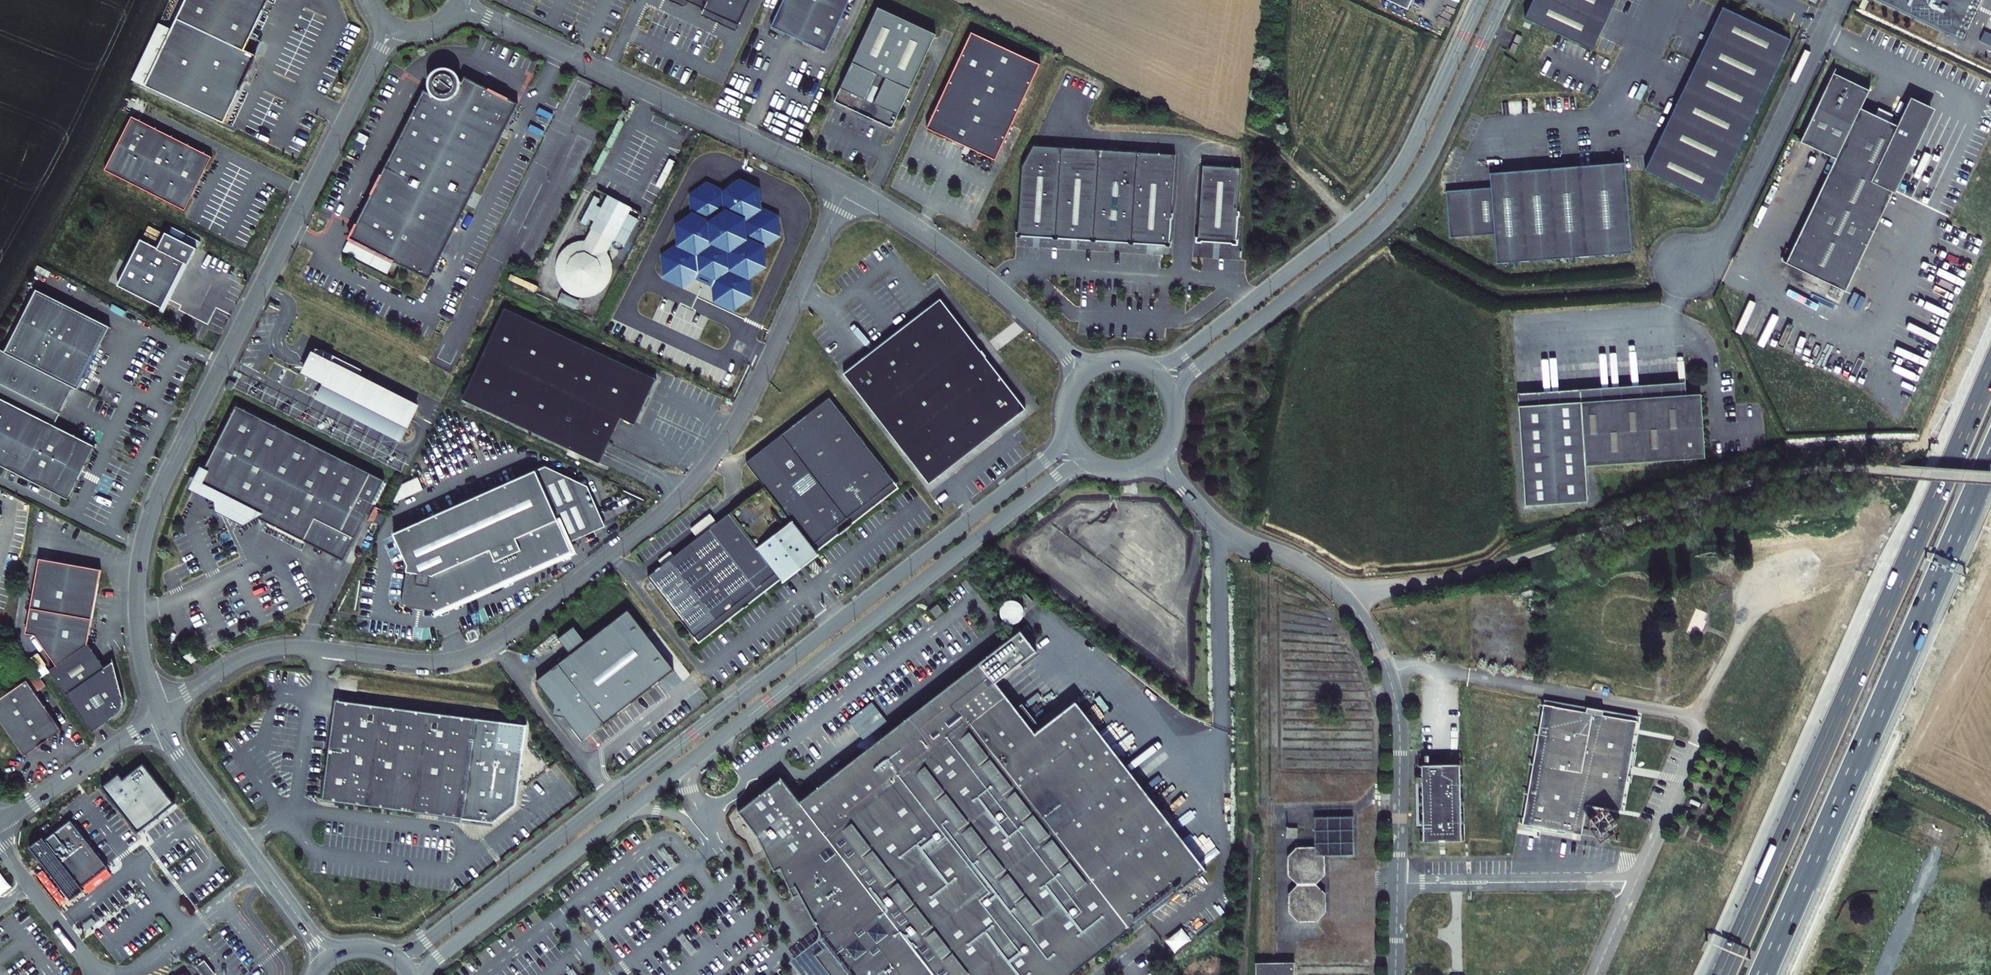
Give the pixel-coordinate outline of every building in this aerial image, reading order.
[(147,85),(226,122),(259,54),(248,49),(271,0),(188,0),(174,29),(166,46),(147,85)] [(707,2),(704,9),(739,25),(751,0),(703,0),(707,2)] [(771,26),(826,51),(850,0),(783,0),(771,26)] [(1408,8),(1411,0),(1390,0),(1408,8)] [(1524,14),(1592,46),(1614,0),(1531,0),(1524,14)] [(1959,39),(1978,0),(1880,0),(1959,39)] [(1723,4),(1646,167),(1714,199),(1791,36),(1723,4)] [(879,6),(835,99),(854,108),(854,110),(861,113),(865,116),(873,119),(874,117),(893,126),(936,32),(879,6)] [(166,46),(174,29),(163,23),(154,41),(166,46)] [(1977,40),(1987,46),(1990,36),(1990,35),(1982,30),(1977,40)] [(927,128),(996,160),(1040,63),(971,31),(927,128)] [(1509,51),(1514,53),(1518,45),(1513,43),(1509,51)] [(394,261),(429,279),(518,104),(464,77),(462,82),(461,82),(460,80),(459,78),(456,73),(453,70),(449,69),(445,68),(440,69),(436,70),(433,73),(430,78),(429,81),(429,88),(430,91),(430,92),(430,93),(424,90),(349,238),(394,261)] [(1838,159),(1790,265),(1849,293),(1917,144),(1915,139),(1922,126),(1918,101),(1912,98),(1900,124),(1863,106),(1870,90),(1834,73),(1803,142),(1838,159)] [(1915,139),(1917,144),(1933,108),(1918,101),(1922,126),(1915,139)] [(629,109),(620,106),(616,114),(624,118),(629,109)] [(107,170),(187,211),(214,156),(134,116),(107,170)] [(1181,154),(1033,145),(1024,165),(1020,236),(1175,246),(1181,154)] [(1628,161),(1508,168),(1508,183),(1463,186),(1466,232),(1511,229),(1513,258),(1634,251),(1628,161)] [(1242,167),(1200,165),(1196,242),(1237,245),(1242,167)] [(734,314),(752,301),(751,283),(766,271),(764,252),(782,240),(778,218),(761,211),(759,192),(740,182),(724,192),(706,184),(688,196),(690,216),(673,229),(675,248),(660,258),(662,281),(681,291),(695,282),(711,289),(712,305),(734,314)] [(595,222),(585,241),(579,241),(573,243),(568,246),(563,251),(559,256),(557,262),(556,268),(556,274),(558,280),(562,286),(566,291),(571,294),(577,296),(583,297),(590,297),(596,295),(601,292),(606,288),(609,282),(612,276),(613,270),(612,264),(610,258),(607,252),(614,240),(625,246),(639,219),(628,213),(631,207),(609,195),(602,208),(597,206),(600,199),(595,196),(581,223),(586,226),(590,219),(595,222)] [(143,240),(120,286),(161,307),(169,292),(171,293),(186,264),(189,265),(197,248),(168,233),(160,249),(143,240)] [(394,261),(349,238),(342,251),(387,274),(394,261)] [(55,425),(75,387),(79,389),(111,327),(38,289),(7,351),(2,349),(0,353),(0,397),(55,425)] [(169,292),(161,307),(164,308),(171,293),(169,292)] [(942,298),(845,373),(930,483),(1027,408),(942,298)] [(656,379),(505,308),(462,399),(599,463),(620,417),(635,424),(656,379)] [(230,380),(226,388),(233,391),(237,384),(230,380)] [(1685,381),(1518,392),(1519,404),(1686,393),(1685,381)] [(1686,393),(1519,404),(1526,505),(1587,500),(1585,464),(1705,456),(1701,392),(1686,393)] [(69,500),(96,446),(55,425),(0,397),(0,465),(69,500)] [(895,481),(830,397),(747,462),(766,485),(649,576),(695,636),(895,481)] [(384,483),(236,409),(196,489),(214,498),(216,514),(244,528),(258,520),(344,563),(384,483)] [(544,466),(534,470),(567,542),(604,525),(585,485),(544,466)] [(394,535),(408,566),(402,607),(438,612),(571,551),(567,542),(534,470),(394,535)] [(400,484),(405,496),(422,488),(417,477),(400,484)] [(895,481),(695,636),(700,642),(729,620),(764,592),(782,578),(789,587),(805,575),(824,560),(818,551),(846,529),(881,501),(900,487),(895,481)] [(49,670),(93,731),(118,712),(121,710),(122,707),(123,705),(124,700),(113,660),(103,667),(86,643),(102,570),(41,557),(25,631),(26,631),(52,668),(49,670)] [(1024,616),(1017,597),(999,603),(1006,622),(1024,616)] [(943,612),(938,605),(930,610),(936,618),(943,612)] [(675,669),(629,609),(587,641),(575,625),(560,637),(572,653),(538,679),(556,703),(554,714),(565,715),(583,739),(675,669)] [(1207,870),(1076,701),(1036,732),(997,681),(1037,650),(1020,629),(800,801),(782,777),(738,811),(758,835),(776,870),(782,867),(796,895),(802,892),(825,923),(824,934),(831,943),(822,949),(842,974),(1071,974),(1207,870)] [(195,660),(189,652),(183,657),(188,665),(195,660)] [(63,731),(27,681),(0,700),(0,722),(25,757),(63,731)] [(1546,710),(1525,824),(1565,832),(1567,827),(1583,830),(1588,802),(1618,806),(1632,727),(1636,728),(1638,714),(1545,697),(1542,708),(1546,710)] [(530,722),(332,698),(320,798),(498,820),(521,802),(530,722)] [(1462,752),(1424,753),(1424,827),(1462,827),(1462,752)] [(119,774),(101,787),(134,831),(151,818),(153,822),(175,805),(144,764),(124,779),(119,774)] [(1291,916),(1322,916),(1324,914),(1323,892),(1316,885),(1323,877),(1323,855),(1354,855),(1353,815),(1314,816),(1314,847),(1296,847),(1287,857),(1287,877),(1296,884),(1288,894),(1288,913),(1291,916)] [(151,818),(134,831),(137,834),(153,822),(151,818)] [(108,867),(71,820),(45,840),(43,838),(30,848),(71,900),(84,890),(82,887),(108,867)] [(1297,835),(1297,826),(1288,826),(1288,836),(1297,835)] [(11,889),(0,875),(0,898),(11,889)] [(1165,938),(1172,950),(1190,939),(1183,927),(1165,938)] [(824,934),(798,955),(813,974),(842,974),(822,949),(831,943),(824,934)] [(204,958),(196,964),(205,974),(209,974),(215,971),(204,958)] [(1256,959),(1256,974),(1293,974),(1293,960),(1256,959)]
